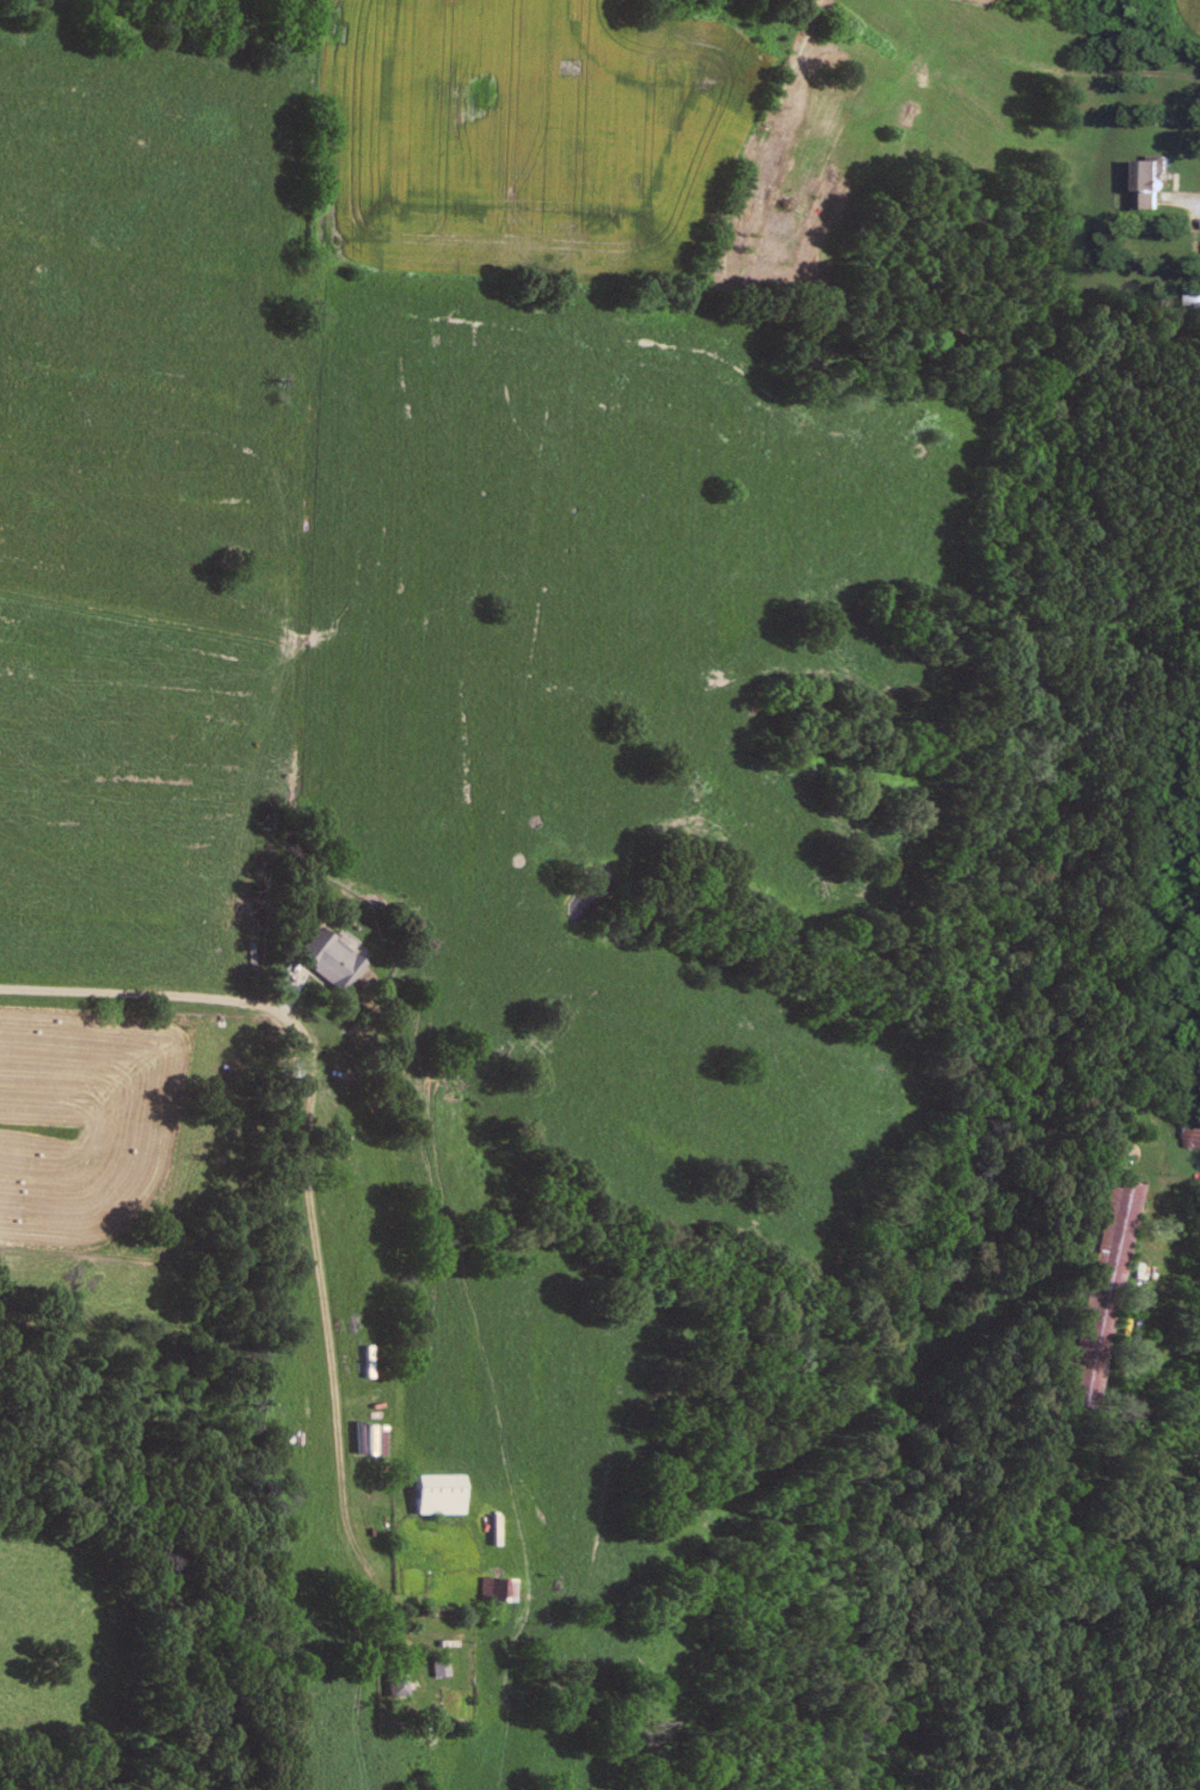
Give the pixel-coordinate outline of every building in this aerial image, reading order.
[(366,964),(329,935),(305,967),(341,995),(366,964)] [(1141,1185),(1110,1180),(1091,1294),(1086,1293),(1084,1308),(1097,1310),(1094,1333),(1116,1337),(1141,1185)] [(467,1477),(420,1477),(420,1518),(467,1517),(467,1477)] [(504,1584),(505,1604),(515,1604),(515,1584),(504,1584)] [(446,1679),(446,1661),(431,1661),(431,1679),(446,1679)]
